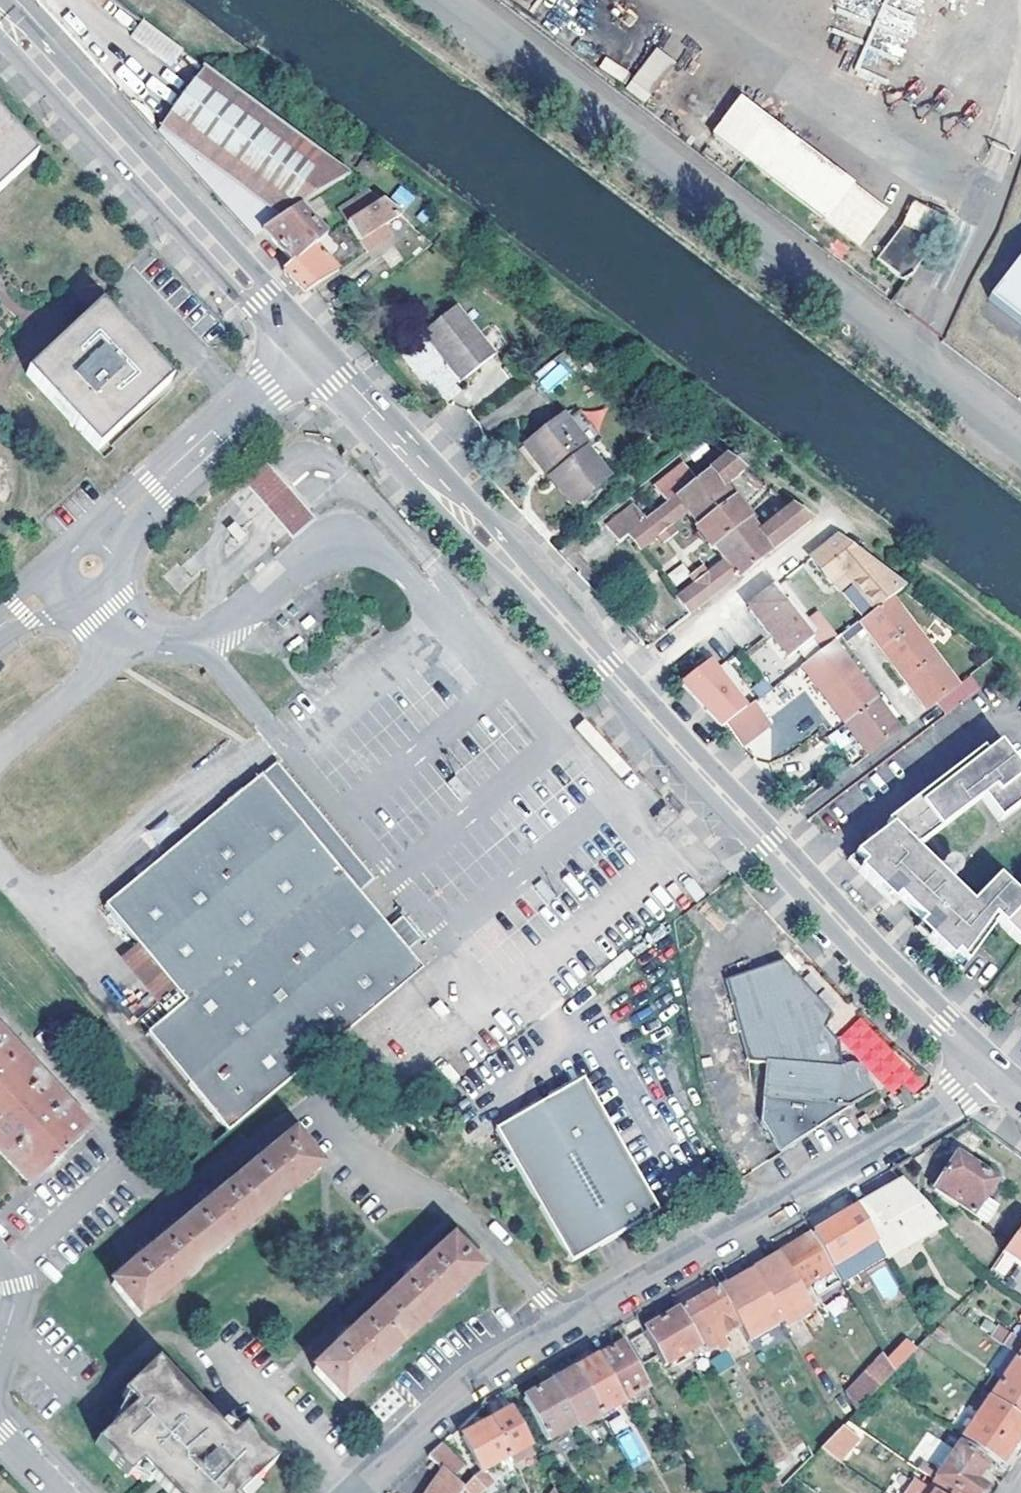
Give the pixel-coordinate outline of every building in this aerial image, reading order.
[(147,27),(148,25),(140,19),(138,20),(147,27)] [(180,49),(148,25),(147,27),(138,20),(129,32),(149,48),(169,63),(180,49)] [(658,47),(624,87),(642,102),(676,62),(658,47)] [(348,174),(217,77),(203,66),(158,131),(254,237),(264,231),(296,209),(348,174)] [(888,210),(748,102),(721,136),(862,243),(888,210)] [(33,158),(0,121),(0,188),(33,158)] [(346,222),(380,199),(367,189),(338,210),(346,222)] [(400,192),(385,202),(400,213),(413,204),(400,192)] [(385,202),(380,199),(346,222),(358,241),(369,234),(374,241),(382,235),(377,228),(400,213),(385,202)] [(897,268),(940,212),(918,201),(908,226),(884,259),(897,268)] [(317,242),(323,238),(324,238),(296,209),(264,231),(293,263),(317,242)] [(913,281),(943,241),(948,243),(957,220),(940,212),(897,268),(913,281)] [(293,263),(285,270),(292,278),(305,292),(313,287),(337,272),(326,258),(334,251),(323,238),(317,242),(293,263)] [(994,296),(1020,317),(1020,261),(994,296)] [(98,304),(25,373),(95,450),(170,382),(98,304)] [(497,351),(460,304),(431,328),(453,356),(467,374),(497,351)] [(453,356),(431,328),(427,331),(449,358),(453,356)] [(545,391),(573,375),(561,355),(533,371),(545,391)] [(558,471),(552,476),(574,504),(599,485),(610,476),(589,449),(590,447),(563,413),(532,437),(558,471)] [(558,471),(532,437),(525,443),(552,476),(558,471)] [(763,484),(723,455),(645,517),(632,502),(607,522),(620,539),(627,534),(639,549),(686,512),(723,560),(676,596),(689,614),(809,519),(790,504),(756,531),(720,486),(732,476),(753,492),(763,484)] [(263,462),(241,482),(264,507),(294,540),(316,520),(286,487),(263,462)] [(608,497),(599,485),(574,504),(584,515),(608,497)] [(901,588),(835,537),(810,556),(831,582),(832,581),(840,591),(845,587),(866,615),(875,608),(889,597),(900,590),(901,588)] [(674,586),(690,576),(682,564),(667,574),(674,586)] [(759,673),(771,688),(801,665),(819,651),(771,587),(748,606),(784,653),(759,673)] [(866,615),(845,587),(840,591),(861,619),(866,615)] [(946,714),(980,687),(968,673),(956,682),(889,597),(875,608),(866,615),(861,619),(860,620),(927,706),(935,700),(946,714)] [(666,632),(649,611),(636,621),(652,642),(666,632)] [(846,721),(876,699),(831,642),(819,651),(801,665),(846,721)] [(900,728),(876,699),(846,721),(870,751),(900,728)] [(770,724),(752,702),(726,722),(744,744),(770,724)] [(959,957),(970,968),(1002,927),(1020,941),(1020,906),(992,884),(969,914),(916,855),(978,799),(997,820),(1020,798),(1020,778),(989,742),(860,857),(870,869),(863,875),(885,897),(892,891),(903,905),(897,910),(908,921),(917,929),(924,924),(936,936),(930,942),(953,964),(959,957)] [(371,877),(272,762),(256,776),(355,891),(371,877)] [(229,1134),(326,1052),(421,970),(355,891),(256,776),(164,855),(102,909),(135,947),(183,1003),(166,1019),(146,1036),(229,1134)] [(870,869),(860,857),(852,864),(863,875),(870,869)] [(903,905),(892,891),(885,897),(896,910),(897,910),(903,905)] [(395,924),(406,944),(416,939),(406,918),(395,924)] [(936,936),(924,924),(917,929),(930,942),(936,936)] [(183,1003),(135,947),(118,961),(166,1019),(183,1003)] [(970,968),(959,957),(953,964),(965,975),(970,968)] [(756,1122),(780,1149),(875,1091),(858,1068),(854,1064),(845,1063),(836,1068),(831,1068),(833,1040),(822,1026),(827,1016),(777,962),(720,982),(747,1061),(765,1063),(756,1122)] [(29,1185),(88,1131),(0,1035),(0,1154),(29,1185)] [(559,1093),(497,1129),(573,1261),(661,1211),(584,1079),(559,1093)] [(319,1168),(293,1136),(283,1144),(281,1141),(251,1165),(253,1169),(225,1193),(222,1190),(192,1214),(195,1218),(165,1242),(162,1239),(133,1262),(136,1266),(113,1284),(139,1316),(319,1168)] [(933,1189),(982,1223),(995,1206),(989,1201),(995,1191),(995,1189),(995,1186),(996,1184),(980,1173),(981,1171),(970,1164),(969,1165),(956,1157),(933,1189)] [(942,1226),(902,1182),(856,1209),(875,1242),(884,1259),(942,1226)] [(856,1209),(812,1234),(830,1267),(838,1263),(875,1242),(856,1209)] [(1001,1253),(1020,1267),(1020,1225),(1001,1253)] [(789,1293),(831,1269),(830,1267),(812,1234),(769,1258),(789,1293)] [(479,1272),(451,1243),(431,1262),(428,1259),(399,1286),(402,1289),(363,1324),(361,1322),(333,1348),(335,1351),(314,1370),(343,1400),(479,1272)] [(789,1293),(769,1258),(754,1267),(718,1287),(735,1317),(769,1297),(772,1304),(789,1293)] [(831,1269),(836,1279),(844,1274),(838,1263),(830,1267),(831,1269)] [(885,1265),(869,1275),(885,1301),(901,1292),(885,1265)] [(723,1334),(739,1325),(735,1317),(718,1287),(706,1294),(694,1301),(680,1309),(699,1344),(703,1350),(714,1343),(717,1348),(727,1342),(723,1334)] [(704,1288),(691,1295),(694,1301),(706,1294),(704,1288)] [(699,1344),(680,1309),(645,1329),(657,1350),(665,1364),(699,1344)] [(995,1326),(988,1336),(1017,1356),(1020,1359),(1020,1344),(995,1326)] [(657,1350),(645,1329),(632,1338),(643,1358),(657,1350)] [(597,1357),(622,1403),(648,1388),(623,1342),(597,1357)] [(903,1344),(884,1362),(891,1376),(913,1354),(903,1344)] [(710,1357),(716,1372),(734,1366),(728,1351),(710,1357)] [(880,1356),(845,1394),(855,1412),(881,1385),(891,1376),(884,1362),(880,1356)] [(989,1398),(1020,1419),(1020,1359),(1017,1356),(989,1398)] [(574,1370),(600,1416),(622,1403),(597,1357),(574,1370)] [(264,1474),(276,1463),(244,1430),(231,1441),(225,1436),(156,1362),(153,1365),(122,1394),(134,1406),(93,1445),(126,1480),(140,1468),(164,1492),(244,1492),(264,1474)] [(600,1416),(574,1370),(553,1382),(577,1424),(580,1428),(600,1416)] [(577,1424),(553,1382),(522,1399),(546,1441),(577,1424)] [(961,1440),(998,1464),(1020,1431),(1020,1419),(989,1398),(961,1440)] [(490,1422),(509,1457),(531,1445),(509,1405),(503,1408),(505,1413),(490,1422)] [(463,1437),(482,1473),(509,1457),(490,1422),(463,1437)] [(863,1445),(840,1428),(818,1450),(843,1467),(863,1445)] [(618,1444),(635,1469),(653,1456),(637,1431),(618,1444)] [(428,1456),(444,1471),(452,1479),(463,1468),(440,1445),(428,1456)] [(959,1492),(981,1492),(984,1489),(973,1480),(985,1464),(958,1445),(938,1474),(921,1462),(916,1470),(934,1482),(937,1478),(959,1492)] [(429,1492),(459,1492),(462,1489),(452,1479),(444,1471),(429,1492)] [(937,1478),(934,1482),(927,1490),(931,1492),(959,1492),(937,1478)] [(472,1479),(462,1489),(466,1492),(478,1492),(482,1489),(472,1479)]
